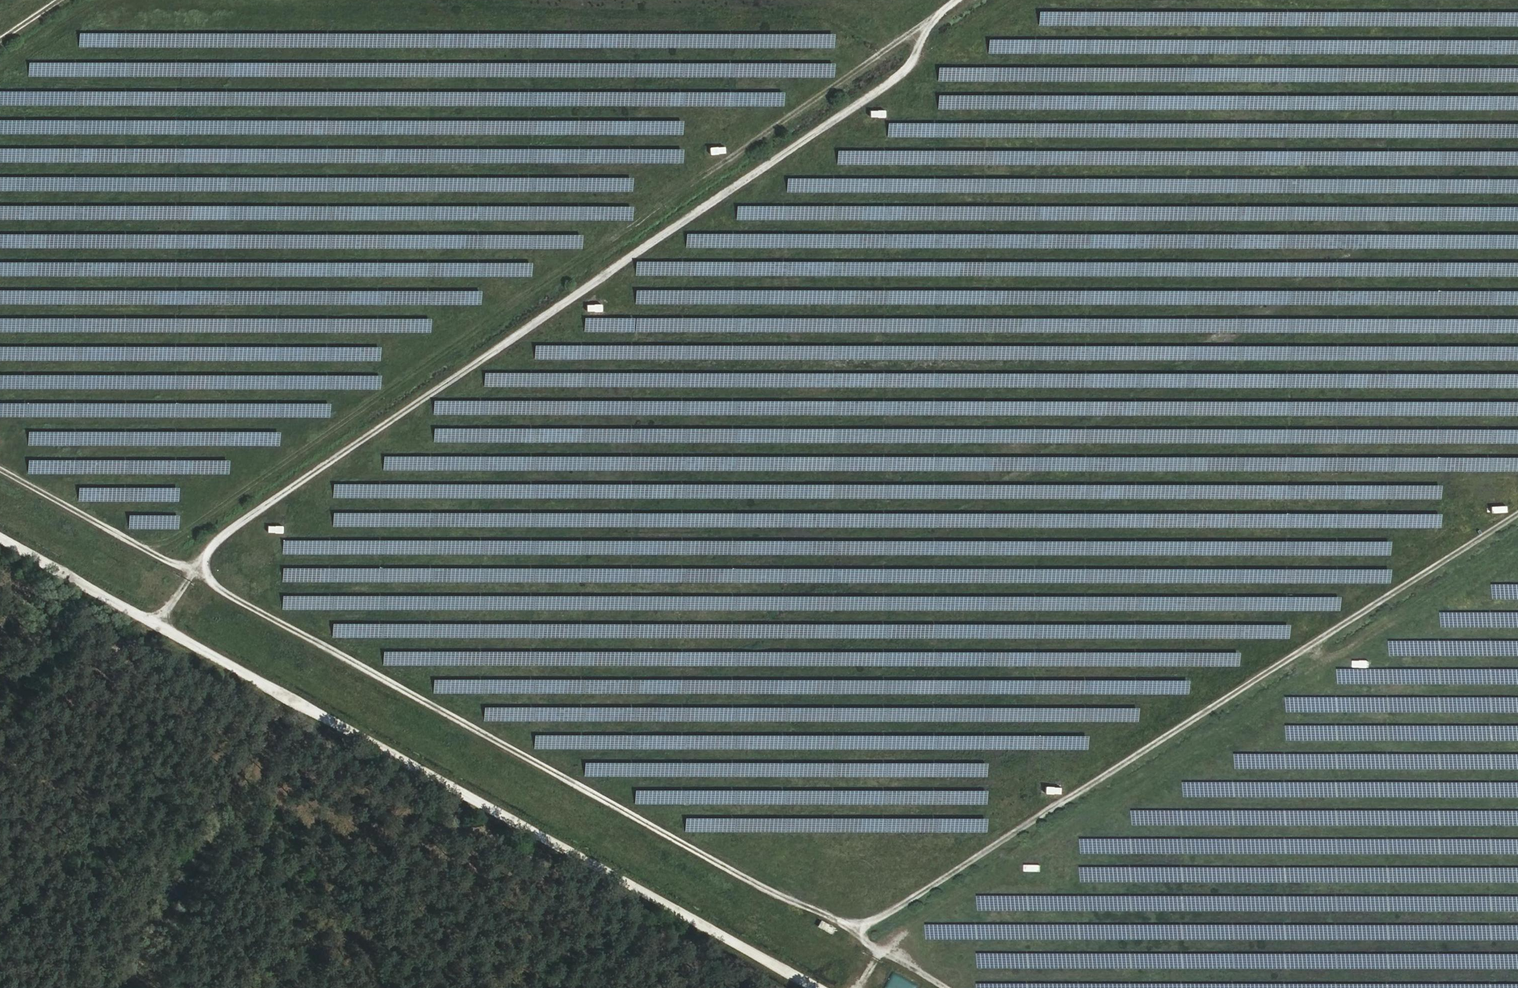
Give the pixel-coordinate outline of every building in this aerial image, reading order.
[(1517,26),(1517,12),(1038,6),(1038,20),(1517,26)] [(1517,54),(1517,39),(1189,37),(1189,39),(988,38),(988,50),(1517,54)] [(27,62),(27,75),(157,75),(157,62),(77,62),(77,68),(65,68),(65,62),(27,62)] [(615,63),(355,62),(355,75),(637,77),(637,62),(615,62),(615,63)] [(686,76),(833,77),(834,63),(686,62),(686,76)] [(1517,81),(1517,67),(1242,64),(1241,76),(1242,76),(1242,78),(1517,81)] [(937,79),(1203,82),(1203,68),(937,65),(937,79)] [(0,90),(0,103),(308,105),(308,91),(0,90)] [(590,91),(344,91),(344,105),(590,105),(590,91)] [(1517,109),(1517,94),(1278,91),(1277,106),(1517,109)] [(682,136),(682,121),(0,117),(0,132),(682,136)] [(1517,136),(1517,123),(1345,122),(1344,131),(1327,131),(1327,135),(1331,135),(1517,136)] [(707,154),(723,153),(722,145),(707,147),(707,154)] [(682,165),(682,150),(0,146),(0,161),(682,165)] [(836,161),(1517,165),(1517,151),(836,147),(836,161)] [(0,173),(0,188),(603,195),(603,180),(0,173)] [(786,173),(786,187),(1517,195),(1517,181),(786,173)] [(1517,224),(1517,210),(736,201),(735,215),(1517,224)] [(631,224),(631,209),(0,202),(0,217),(631,224)] [(581,252),(581,238),(0,231),(0,246),(581,252)] [(685,244),(1517,250),(1517,234),(1344,233),(1343,241),(1332,241),(1332,235),(685,231),(685,244)] [(1517,277),(1517,263),(635,259),(635,273),(652,273),(652,263),(683,263),(683,273),(1517,277)] [(0,261),(0,275),(531,278),(531,264),(0,261)] [(635,286),(635,300),(1517,306),(1517,292),(635,286)] [(0,289),(0,303),(480,308),(480,294),(0,289)] [(583,316),(583,330),(1075,333),(1075,319),(583,316)] [(0,317),(0,332),(160,334),(160,320),(0,317)] [(678,357),(1032,361),(1032,347),(678,343),(678,357)] [(623,346),(533,344),(533,358),(623,360),(623,346)] [(1470,348),(1133,344),(1133,358),(1470,362),(1470,348)] [(379,362),(380,348),(0,345),(0,360),(379,362)] [(986,375),(483,371),(483,384),(985,389),(986,375)] [(379,391),(379,376),(0,373),(0,388),(379,391)] [(621,401),(432,399),(432,413),(621,416),(621,401)] [(0,401),(0,415),(329,419),(329,405),(0,401)] [(432,441),(620,443),(620,429),(432,426),(432,441)] [(1027,429),(674,427),(674,441),(1098,443),(1098,429),(1043,429),(1043,435),(1027,435),(1027,429)] [(1517,443),(1517,430),(1467,429),(1467,442),(1517,443)] [(26,444),(279,446),(279,432),(26,430),(26,444)] [(678,468),(1156,473),(1156,462),(1166,462),(1166,469),(1348,471),(1348,459),(1280,459),(1280,464),(1266,463),(1266,460),(678,453),(678,468)] [(618,457),(382,454),(381,469),(618,471),(618,457)] [(1517,471),(1517,457),(1422,457),(1422,471),(1517,471)] [(27,459),(26,473),(228,474),(228,460),(27,459)] [(331,496),(617,499),(617,484),(331,482),(331,496)] [(1336,498),(1440,499),(1441,486),(1384,486),(1383,494),(1336,493),(1336,498)] [(77,501),(178,501),(178,487),(77,487),(77,501)] [(332,525),(616,528),(616,513),(332,510),(332,525)] [(1181,515),(671,511),(671,524),(1157,528),(1157,520),(1159,520),(1159,525),(1175,525),(1175,517),(1181,517),(1181,515)] [(1185,526),(1440,528),(1440,515),(1185,513),(1185,526)] [(177,514),(127,514),(127,528),(177,529),(177,514)] [(280,533),(281,526),(265,524),(265,531),(280,533)] [(614,541),(281,538),(281,552),(614,556),(614,541)] [(617,553),(627,553),(626,540),(617,541),(617,553)] [(1390,542),(1188,540),(1188,553),(1390,555),(1390,542)] [(990,541),(990,553),(1129,555),(1129,542),(990,541)] [(879,574),(879,580),(1168,583),(1168,570),(883,567),(883,574),(879,574)] [(1244,569),(1244,582),(1390,583),(1390,571),(1244,569)] [(1283,610),(1339,610),(1339,597),(1283,596),(1283,610)] [(1110,609),(1232,610),(1232,600),(1212,600),(1212,604),(1179,604),(1179,597),(1110,597),(1110,609)] [(612,624),(332,622),(331,636),(378,636),(378,627),(392,627),(392,635),(707,638),(707,624),(612,623),(612,624)] [(1498,642),(1389,641),(1389,655),(1498,656),(1498,642)] [(1239,653),(991,651),(991,656),(1009,656),(1009,665),(1239,666),(1239,653)] [(1395,683),(1502,684),(1502,678),(1478,678),(1478,670),(1395,669),(1395,683)] [(609,692),(609,679),(432,678),(432,691),(609,692)] [(483,720),(606,722),(606,707),(483,705),(483,720)] [(1296,734),(1296,726),(1287,727),(1287,740),(1303,740),(1303,734),(1296,734)] [(967,734),(967,748),(1087,750),(1088,736),(967,734)] [(1360,755),(1235,754),(1235,767),(1360,768),(1360,755)] [(583,774),(604,775),(604,762),(584,761),(583,774)] [(1183,794),(1354,797),(1355,784),(1183,781),(1183,794)] [(1058,794),(1059,786),(1044,785),(1043,792),(1058,794)] [(656,800),(986,807),(986,791),(846,789),(846,794),(815,794),(815,791),(657,788),(657,799),(653,799),(653,790),(634,790),(634,803),(656,803),(656,800)] [(1431,812),(1313,811),(1313,818),(1294,818),(1294,824),(1452,825),(1452,819),(1431,819),(1431,812)] [(684,816),(684,830),(986,833),(986,819),(684,816)] [(1099,898),(978,895),(978,909),(1098,912),(1099,898)] [(916,987),(892,972),(883,987),(915,987),(916,987)]
